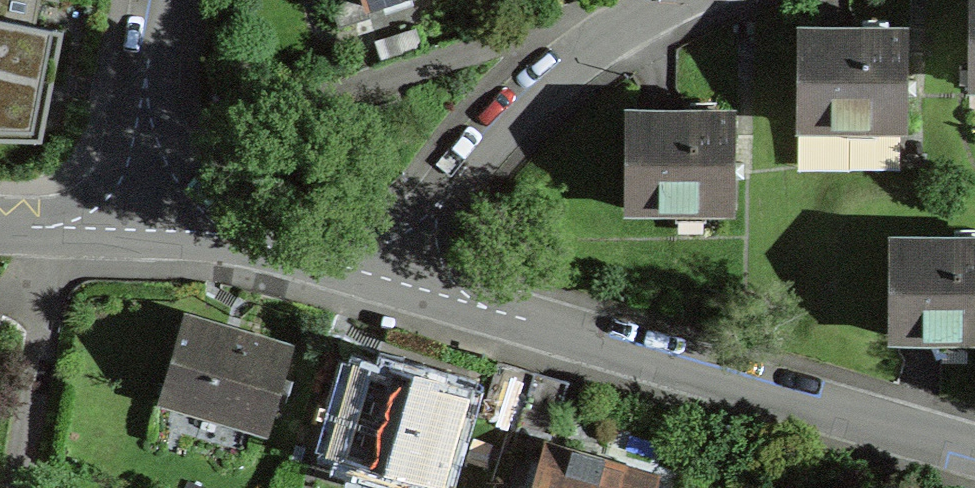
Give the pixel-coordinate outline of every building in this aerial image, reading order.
[(0,22),(0,142),(41,142),(64,34),(0,22)] [(799,31),(798,126),(849,126),(849,119),(877,119),(877,124),(905,124),(907,32),(831,31),(799,31)] [(733,207),(735,114),(658,114),(627,113),(626,208),(677,208),(677,201),(705,202),(705,206),(733,207)] [(953,333),(974,334),(974,241),(891,241),(890,336),(921,336),(953,336),(953,333)] [(223,328),(185,316),(160,401),(266,432),(291,347),(223,328)] [(358,367),(355,376),(346,373),(337,402),(347,405),(333,451),(364,460),(358,477),(394,487),(403,487),(407,473),(438,481),(462,397),(433,389),(435,379),(413,373),(390,366),(387,376),(358,367)] [(533,487),(653,487),(655,480),(602,464),(604,460),(588,455),(572,451),(571,455),(545,448),(533,487)]
